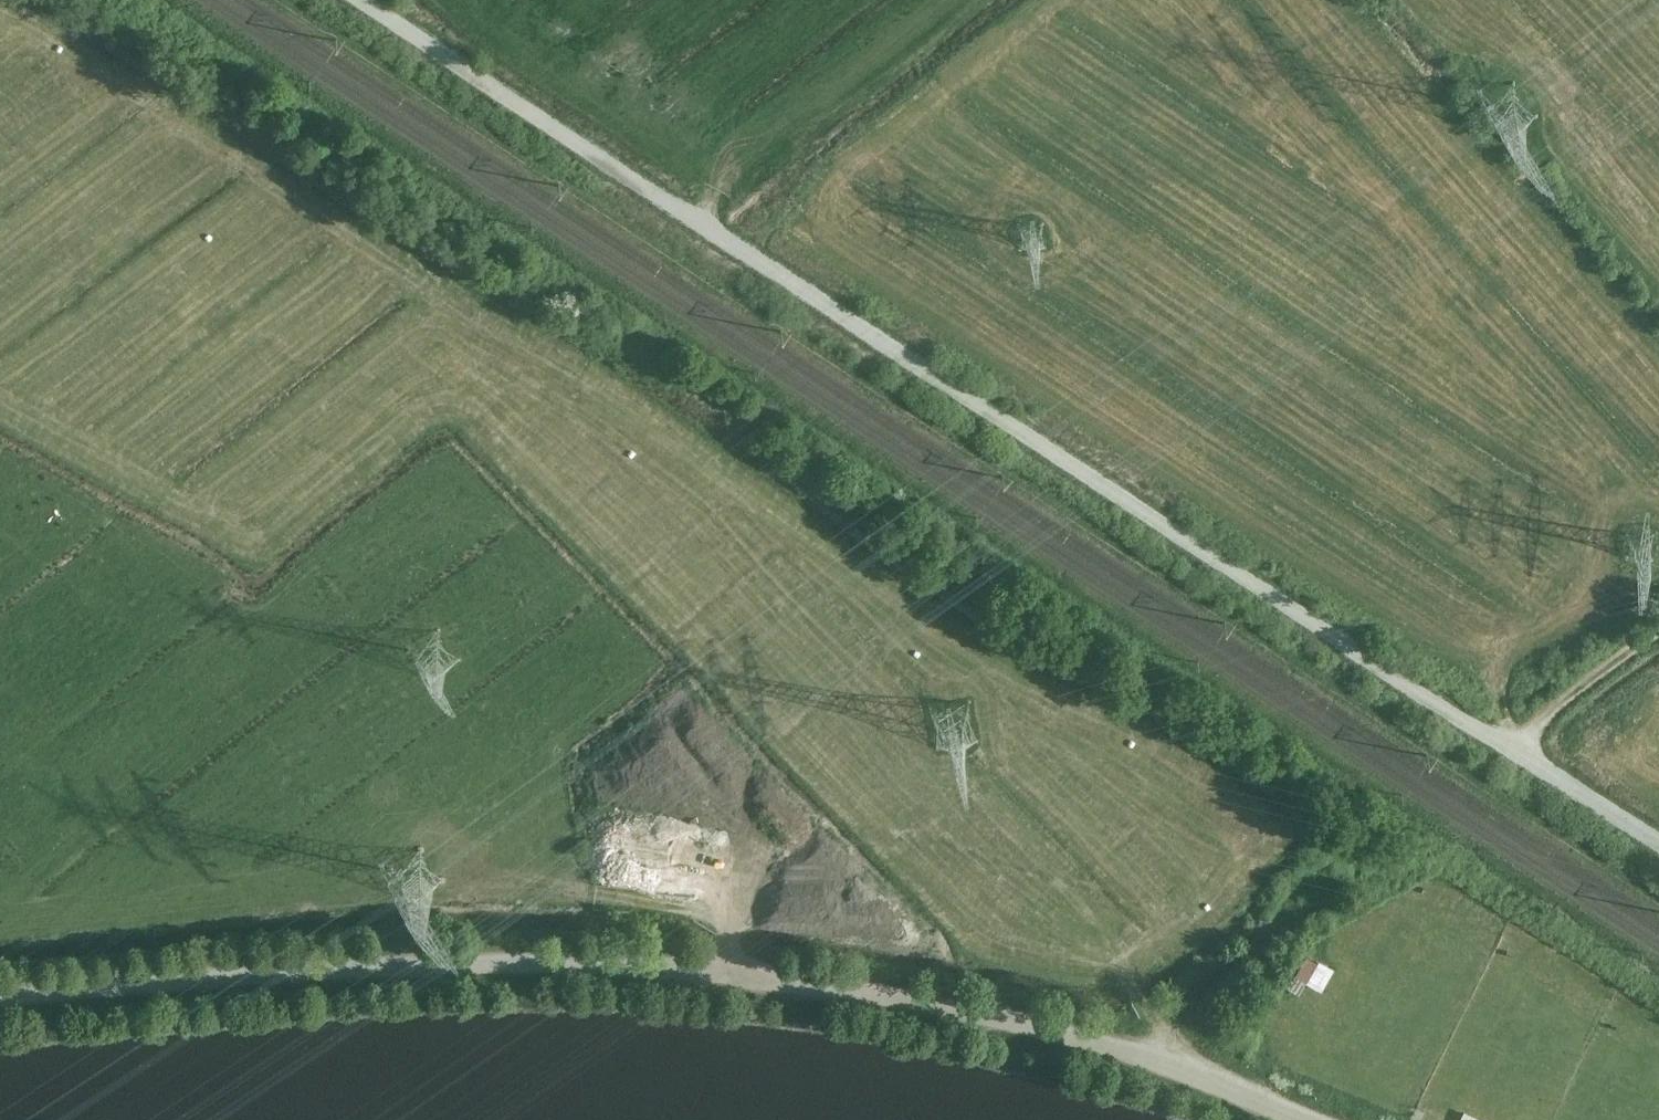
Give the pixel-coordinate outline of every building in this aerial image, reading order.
[(1326,989),(1336,967),(1306,953),(1296,976),(1326,989)] [(1460,1119),(1494,1119),(1465,1108),(1460,1119)]
